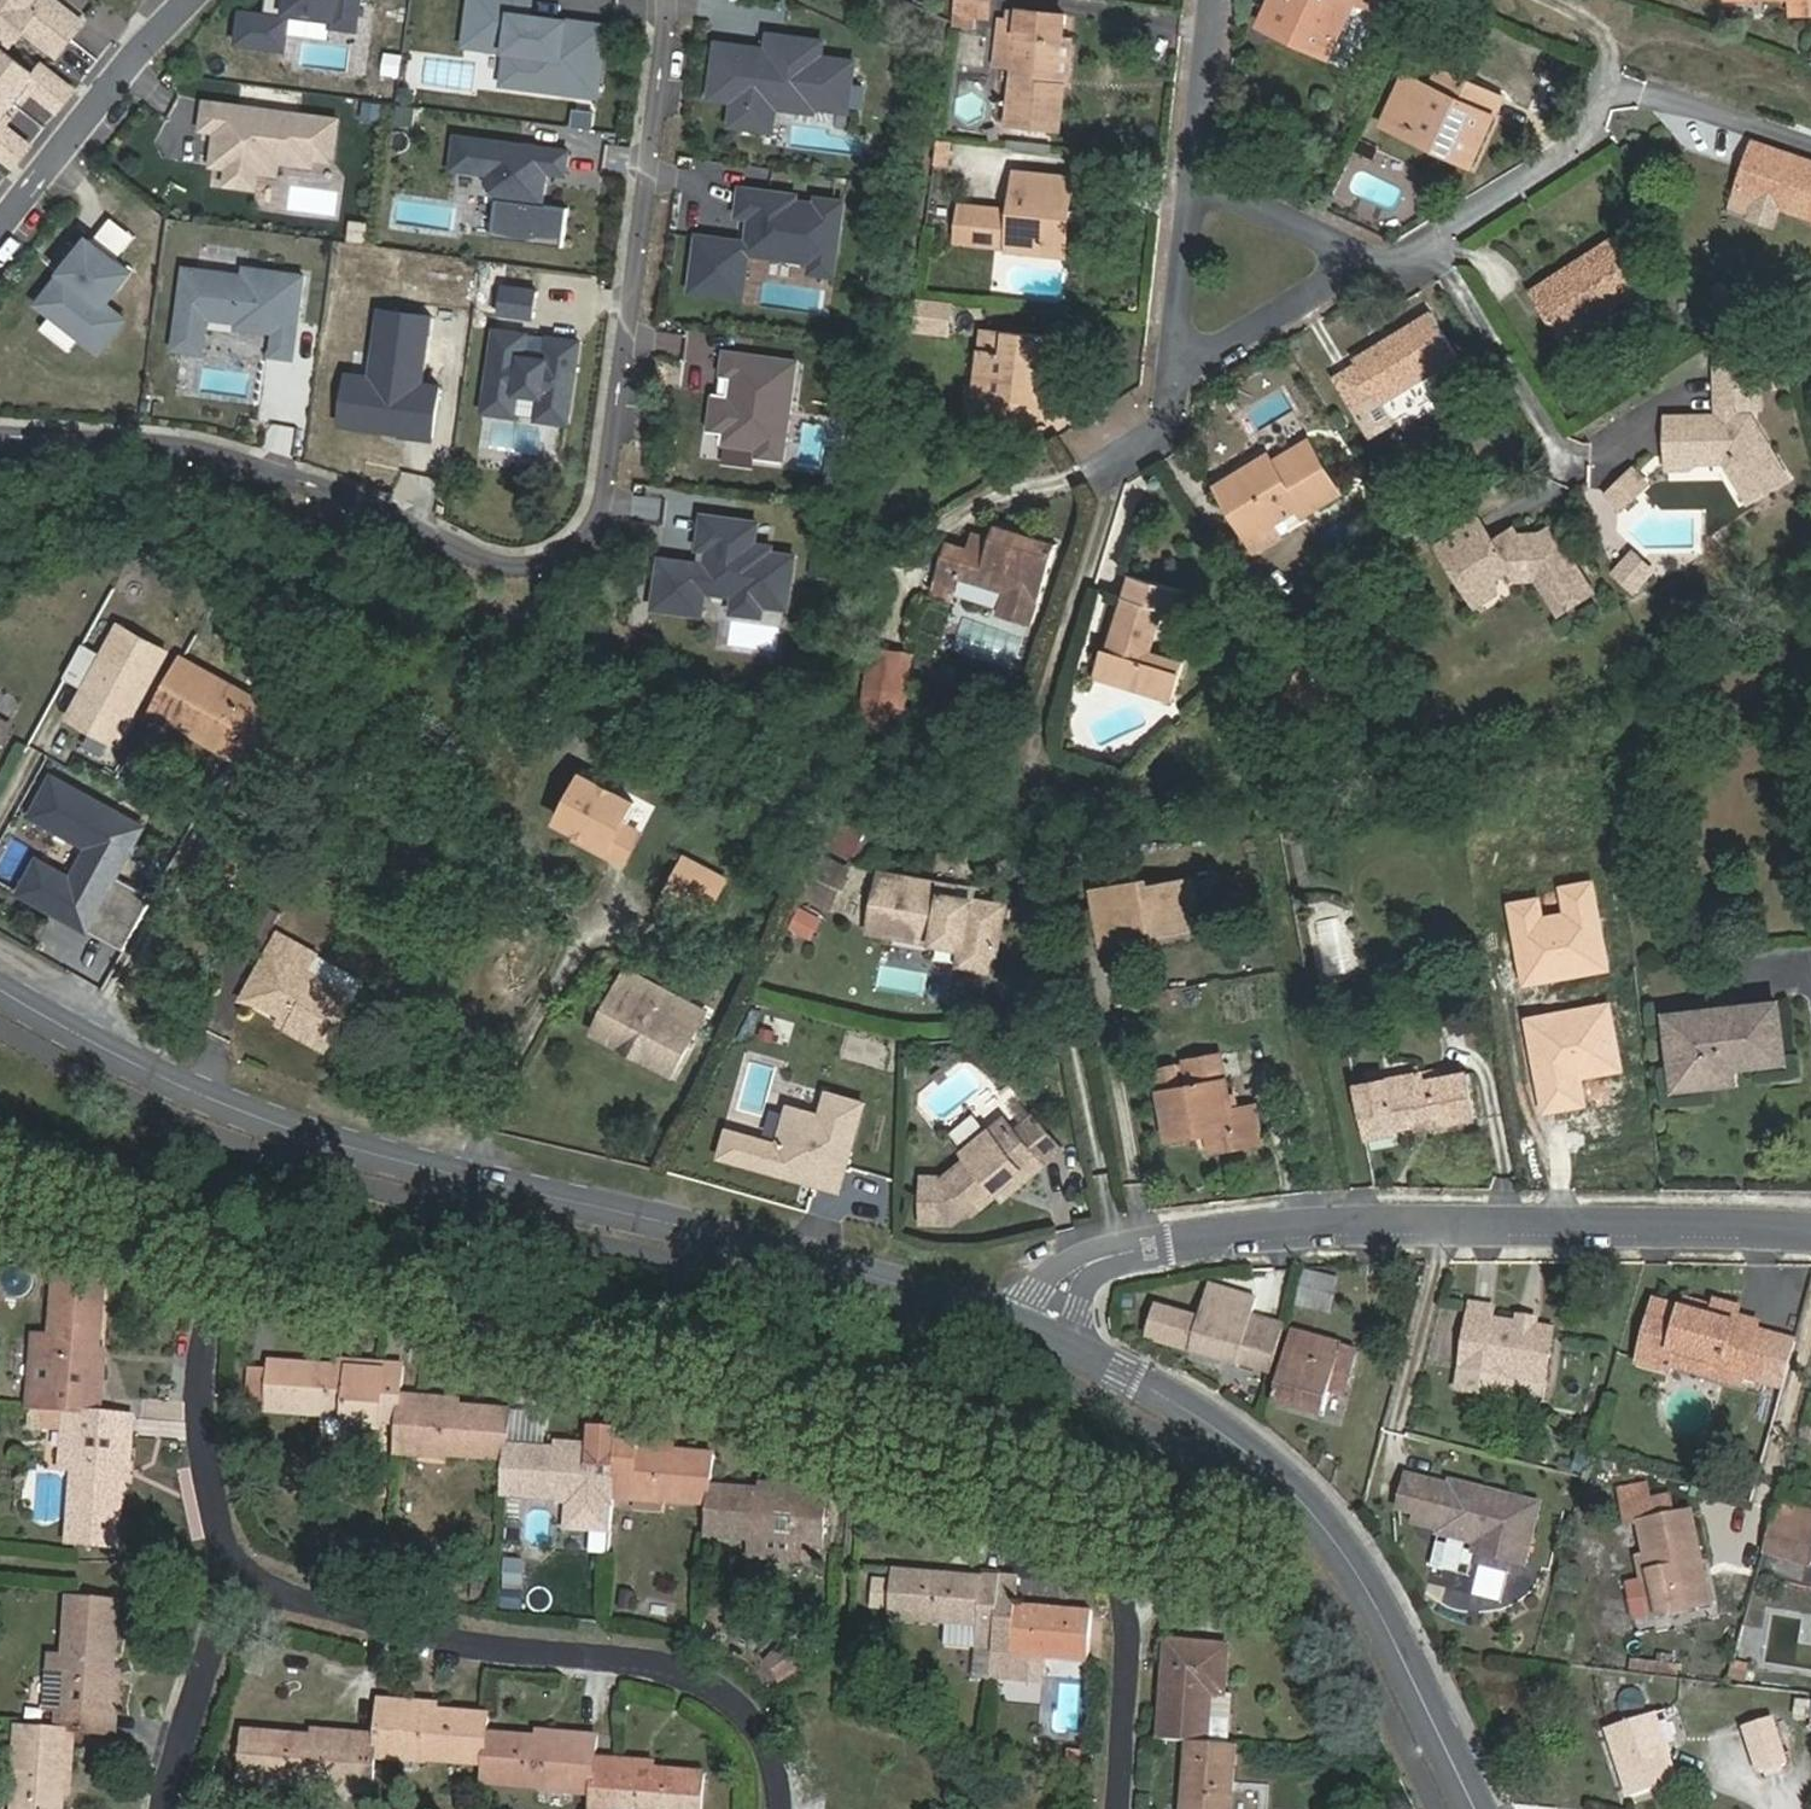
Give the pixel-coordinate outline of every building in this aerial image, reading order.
[(36,12),(21,0),(0,0),(0,30),(13,41),(36,12)] [(36,12),(42,16),(69,37),(80,22),(54,1),(49,7),(40,0),(21,0),(36,12)] [(356,27),(359,0),(289,0),(287,11),(333,17),(332,24),(356,27)] [(567,19),(529,14),(531,0),(470,0),(464,44),(507,49),(525,52),(520,84),(596,94),(602,52),(563,46),(567,19)] [(954,10),(987,14),(989,0),(955,0),(954,10)] [(1264,16),(1308,37),(1304,44),(1328,57),(1356,0),(1272,0),(1264,16)] [(1381,10),(1386,0),(1360,0),(1381,10)] [(1810,13),(1810,0),(1791,0),(1791,13),(1810,13)] [(56,53),(69,37),(42,16),(29,32),(56,53)] [(1013,67),(1008,104),(1005,123),(1060,131),(1072,41),(1018,33),(1020,21),(1002,18),(995,64),(998,65),(1013,67)] [(321,39),(322,21),(294,19),(293,37),(321,39)] [(606,24),(567,19),(563,46),(602,52),(606,24)] [(743,46),(717,43),(710,97),(734,101),(775,106),(813,111),(813,106),(847,111),(854,62),(820,57),(822,41),(770,34),(767,56),(742,52),(743,46)] [(41,64),(34,72),(0,45),(0,93),(12,102),(27,84),(57,108),(72,89),(41,64)] [(525,52),(507,49),(502,82),(520,84),(525,52)] [(992,101),(1008,104),(1013,67),(998,65),(992,101)] [(1440,67),(1431,86),(1457,98),(1466,79),(1440,67)] [(1448,141),(1443,151),(1470,163),(1501,95),(1466,79),(1457,98),(1431,86),(1406,75),(1388,115),(1448,141)] [(12,102),(0,93),(0,118),(12,102)] [(201,128),(216,130),(224,131),(222,141),(214,140),(211,164),(228,166),(225,183),(254,186),(256,170),(276,172),(277,159),(311,164),(312,156),(331,159),(337,118),(204,101),(201,128)] [(771,130),(775,106),(734,101),(731,125),(771,130)] [(591,126),(593,112),(573,109),(571,124),(591,126)] [(1384,124),(1443,151),(1448,141),(1388,115),(1384,124)] [(28,145),(0,122),(0,153),(13,164),(28,145)] [(224,131),(216,130),(214,140),(222,141),(224,131)] [(546,171),(564,173),(568,150),(455,135),(451,168),(487,173),(486,182),(496,196),(491,236),(562,245),(567,207),(541,204),(546,171)] [(1756,141),(1736,192),(1740,193),(1759,200),(1754,215),(1753,219),(1774,226),(1781,207),(1810,217),(1810,160),(1756,141)] [(1062,215),(1071,215),(1076,176),(1016,170),(1012,209),(981,205),(976,244),(1007,248),(1009,239),(1058,244),(1062,215)] [(795,196),(741,188),(738,215),(751,217),(747,243),(698,236),(690,290),(742,297),(748,253),(811,261),(813,262),(814,252),(836,254),(843,202),(817,199),(816,205),(795,202),(795,196)] [(1759,200),(1740,193),(1735,208),(1754,215),(1759,200)] [(1067,255),(1071,215),(1062,215),(1058,244),(1009,239),(1007,248),(1067,255)] [(1564,339),(1604,313),(1647,285),(1616,236),(1533,290),(1564,339)] [(99,351),(135,305),(116,289),(130,271),(88,238),(38,302),(52,313),(79,335),(99,351)] [(813,262),(811,261),(810,271),(833,274),(836,254),(814,252),(813,262)] [(243,277),(183,269),(173,350),(202,354),(207,319),(236,323),(236,328),(273,333),(275,333),(276,322),(296,325),(303,277),(244,269),(243,277)] [(532,316),(536,290),(500,285),(496,311),(532,316)] [(916,296),(910,331),(947,338),(954,303),(916,296)] [(403,433),(432,437),(438,386),(420,384),(429,316),(380,309),(371,377),(347,374),(340,423),(371,427),(371,421),(404,425),(403,433)] [(68,349),(79,335),(52,313),(41,327),(68,349)] [(1610,323),(1604,313),(1564,339),(1570,349),(1610,323)] [(1384,402),(1458,357),(1431,314),(1358,358),(1361,363),(1337,378),(1358,412),(1382,397),(1384,402)] [(292,359),(296,325),(276,322),(275,333),(273,333),(270,357),(292,359)] [(999,400),(997,418),(1038,424),(1046,354),(1058,356),(1060,339),(984,328),(975,396),(999,400)] [(544,359),(521,355),(525,333),(494,329),(482,410),(513,415),(516,392),(539,395),(536,418),(566,422),(578,341),(547,336),(544,359)] [(755,458),(782,462),(796,361),(724,351),(720,377),(728,378),(726,395),(718,394),(713,393),(707,431),(721,433),(719,443),(757,448),(755,458)] [(1712,387),(1757,386),(1756,363),(1711,364),(1712,387)] [(728,378),(720,377),(718,394),(726,395),(728,378)] [(1757,402),(1757,386),(1712,387),(1712,413),(1730,413),(1730,403),(1757,402)] [(973,415),(997,418),(999,400),(975,396),(973,415)] [(1384,402),(1382,397),(1358,412),(1372,436),(1396,423),(1384,402)] [(1730,413),(1712,413),(1668,414),(1668,451),(1690,450),(1697,461),(1725,461),(1747,499),(1786,474),(1750,412),(1730,413)] [(1301,508),(1305,516),(1343,492),(1311,439),(1273,461),(1268,454),(1217,484),(1250,537),(1301,508)] [(1697,467),(1697,461),(1690,450),(1668,451),(1668,467),(1697,467)] [(1631,470),(1619,481),(1632,496),(1645,484),(1631,470)] [(1619,481),(1605,494),(1618,509),(1632,496),(1619,481)] [(1306,518),(1305,516),(1301,508),(1250,537),(1256,548),(1306,518)] [(756,523),(702,516),(698,548),(708,549),(705,565),(660,559),(653,606),(700,612),(703,590),(734,594),(761,597),(760,604),(762,604),(786,607),(793,556),(769,553),(770,547),(753,544),(756,523)] [(1469,595),(1489,583),(1509,571),(1516,580),(1535,582),(1556,615),(1589,594),(1550,531),(1541,536),(1531,542),(1520,540),(1516,533),(1512,529),(1493,541),(1479,520),(1439,546),(1469,595)] [(968,550),(969,547),(947,540),(934,584),(956,590),(960,576),(1004,590),(997,612),(1031,623),(1039,600),(1058,541),(998,523),(994,537),(988,556),(968,550)] [(974,530),(969,547),(968,550),(988,556),(994,537),(974,530)] [(1541,536),(1516,533),(1520,540),(1531,542),(1541,536)] [(1613,574),(1634,593),(1650,576),(1629,556),(1613,574)] [(1105,649),(1098,673),(1174,697),(1185,660),(1154,651),(1168,606),(1174,608),(1180,590),(1132,576),(1109,650),(1105,649)] [(1496,593),(1489,583),(1469,595),(1475,606),(1496,593)] [(761,597),(734,594),(731,611),(760,615),(762,604),(760,604),(761,597)] [(103,655),(82,643),(64,677),(85,689),(70,717),(116,742),(153,673),(144,668),(156,646),(119,625),(103,655)] [(881,683),(903,687),(908,649),(869,644),(862,704),(876,707),(881,683)] [(166,651),(156,646),(144,668),(153,673),(166,651)] [(256,763),(281,716),(182,661),(157,706),(208,736),(256,763)] [(900,711),(903,687),(881,683),(876,707),(862,704),(858,729),(885,734),(889,709),(900,711)] [(932,719),(930,735),(946,738),(949,722),(932,719)] [(620,823),(631,801),(581,776),(557,822),(577,832),(608,848),(620,823)] [(153,900),(115,880),(134,845),(105,829),(113,814),(52,780),(35,812),(52,821),(48,828),(89,851),(72,882),(37,864),(20,897),(38,906),(41,901),(78,921),(85,910),(95,915),(86,932),(124,953),(153,900)] [(52,821),(35,812),(31,819),(48,828),(52,821)] [(134,845),(143,830),(113,814),(105,829),(134,845)] [(608,848),(577,832),(574,838),(621,863),(637,832),(620,823),(608,848)] [(848,868),(821,854),(805,887),(832,900),(848,868)] [(702,921),(727,877),(686,855),(662,899),(702,921)] [(931,944),(934,935),(898,879),(878,874),(868,919),(885,923),(883,935),(931,944)] [(1146,879),(1092,889),(1102,943),(1203,925),(1194,878),(1147,887),(1146,879)] [(1569,910),(1543,914),(1539,893),(1512,898),(1515,918),(1525,978),(1610,964),(1601,904),(1596,878),(1565,884),(1569,910)] [(898,879),(934,935),(934,934),(962,940),(956,967),(989,974),(1002,911),(970,903),(968,913),(947,908),(951,890),(898,879)] [(86,932),(95,915),(85,910),(78,921),(41,901),(38,906),(86,932)] [(262,904),(245,936),(263,946),(280,914),(262,904)] [(820,920),(800,909),(788,930),(809,941),(820,920)] [(866,931),(883,935),(885,923),(868,919),(866,931)] [(259,983),(266,1010),(282,1018),(292,1024),(288,1032),(326,1052),(364,983),(277,936),(268,953),(274,956),(259,983)] [(259,983),(274,956),(268,953),(241,1002),(266,1010),(259,983)] [(705,1011),(626,968),(593,1030),(671,1072),(705,1011)] [(1581,1086),(1579,1074),(1621,1067),(1609,1000),(1528,1014),(1539,1081),(1541,1092),(1544,1108),(1564,1105),(1561,1089),(1581,1086)] [(1708,1067),(1710,1082),(1735,1079),(1733,1062),(1786,1055),(1781,1005),(1728,1011),(1728,1015),(1670,1023),(1677,1070),(1708,1067)] [(278,1026),(288,1032),(292,1024),(282,1018),(278,1026)] [(1231,1108),(1221,1053),(1186,1059),(1191,1085),(1178,1087),(1174,1065),(1156,1068),(1170,1138),(1209,1131),(1212,1149),(1262,1141),(1255,1104),(1231,1108)] [(1678,1086),(1710,1082),(1708,1067),(1677,1070),(1678,1086)] [(1421,1072),(1356,1084),(1365,1137),(1394,1132),(1393,1128),(1418,1123),(1419,1128),(1475,1117),(1466,1071),(1423,1080),(1421,1072)] [(1581,1086),(1561,1089),(1564,1105),(1584,1101),(1581,1086)] [(824,1094),(818,1116),(785,1108),(775,1143),(724,1130),(716,1162),(767,1175),(800,1184),(837,1194),(861,1104),(824,1094)] [(1025,1164),(1030,1170),(1065,1143),(1040,1109),(1021,1123),(1010,1110),(967,1142),(971,1147),(948,1166),(927,1167),(929,1212),(959,1211),(973,1199),(975,1202),(1000,1183),(1025,1164)] [(1004,1189),(1030,1170),(1025,1164),(1000,1183),(1004,1189)] [(34,1334),(28,1406),(42,1408),(99,1413),(104,1349),(99,1349),(105,1280),(98,1279),(84,1278),(86,1261),(57,1259),(51,1335),(34,1334)] [(100,1262),(86,1261),(84,1278),(98,1279),(100,1262)] [(1338,1280),(1302,1271),(1294,1305),(1329,1314),(1338,1280)] [(1246,1325),(1256,1297),(1208,1282),(1196,1317),(1178,1311),(1168,1343),(1235,1365),(1239,1351),(1255,1356),(1264,1331),(1246,1325)] [(1688,1297),(1685,1307),(1711,1314),(1715,1304),(1688,1297)] [(1711,1314),(1685,1307),(1654,1299),(1636,1361),(1669,1371),(1671,1363),(1741,1383),(1744,1375),(1759,1380),(1773,1331),(1757,1326),(1759,1320),(1735,1313),(1738,1305),(1716,1299),(1715,1304),(1711,1314)] [(1473,1301),(1462,1365),(1458,1386),(1487,1391),(1491,1371),(1506,1373),(1545,1380),(1555,1328),(1536,1325),(1533,1327),(1522,1325),(1520,1322),(1493,1317),(1495,1305),(1473,1301)] [(1339,1341),(1294,1327),(1272,1401),(1319,1415),(1327,1387),(1346,1392),(1359,1350),(1338,1344),(1339,1341)] [(401,1397),(403,1367),(339,1363),(339,1368),(273,1363),(269,1413),(323,1417),(322,1438),(345,1439),(346,1423),(399,1426),(401,1397)] [(1506,1373),(1491,1371),(1487,1391),(1503,1394),(1506,1373)] [(397,1453),(505,1460),(506,1447),(509,1413),(459,1409),(459,1402),(401,1397),(399,1426),(397,1453)] [(99,1413),(42,1408),(40,1429),(75,1432),(67,1542),(115,1546),(120,1479),(128,1479),(133,1416),(99,1413)] [(711,1487),(714,1454),(675,1452),(675,1447),(617,1442),(616,1449),(613,1499),(664,1502),(664,1500),(710,1503),(711,1487)] [(506,1447),(505,1460),(502,1496),(560,1499),(560,1502),(612,1507),(613,1499),(616,1449),(558,1445),(557,1451),(506,1447)] [(1061,1465),(1058,1477),(1078,1482),(1081,1469),(1061,1465)] [(1408,1473),(1400,1505),(1418,1510),(1416,1519),(1440,1525),(1439,1530),(1477,1540),(1474,1549),(1522,1562),(1538,1503),(1469,1485),(1464,1488),(1451,1485),(1408,1473)] [(761,1491),(711,1487),(710,1503),(707,1537),(751,1541),(750,1558),(795,1560),(796,1546),(822,1548),(825,1492),(762,1485),(761,1491)] [(1710,1603),(1692,1512),(1639,1522),(1646,1555),(1636,1557),(1647,1615),(1710,1603)] [(1772,1518),(1764,1549),(1801,1559),(1809,1528),(1772,1518)] [(1442,1567),(1445,1556),(1433,1553),(1430,1564),(1442,1567)] [(996,1648),(1001,1582),(894,1573),(890,1619),(979,1625),(978,1648),(996,1648)] [(521,1611),(524,1575),(503,1574),(500,1609),(521,1611)] [(1019,1583),(1001,1582),(996,1648),(994,1679),(1043,1683),(1045,1657),(1088,1660),(1092,1618),(1017,1612),(1019,1583)] [(55,1728),(74,1729),(112,1733),(117,1671),(112,1670),(117,1602),(68,1597),(63,1655),(49,1655),(46,1709),(56,1710),(55,1728)] [(1093,1612),(1089,1661),(1099,1662),(1103,1613),(1093,1612)] [(1167,1640),(1159,1741),(1187,1744),(1208,1745),(1212,1695),(1224,1696),(1229,1645),(1167,1640)] [(780,1682),(806,1664),(799,1653),(780,1645),(766,1660),(780,1682)] [(487,1736),(489,1717),(435,1713),(436,1706),(380,1703),(377,1737),(376,1756),(485,1764),(487,1736)] [(1677,1779),(1655,1713),(1608,1728),(1630,1794),(1677,1779)] [(1789,1761),(1774,1715),(1742,1726),(1757,1772),(1789,1761)] [(74,1729),(55,1728),(17,1725),(14,1782),(16,1782),(15,1808),(62,1808),(63,1791),(69,1791),(74,1729)] [(376,1756),(377,1737),(314,1731),(314,1737),(245,1732),(242,1780),(373,1789),(376,1756)] [(485,1764),(484,1786),(593,1793),(595,1759),(597,1737),(540,1733),(539,1740),(487,1736),(485,1764)] [(1236,1748),(1208,1745),(1187,1744),(1182,1808),(1231,1808),(1236,1748)] [(592,1808),(701,1808),(704,1774),(654,1769),(655,1764),(595,1759),(593,1793),(592,1808)]
